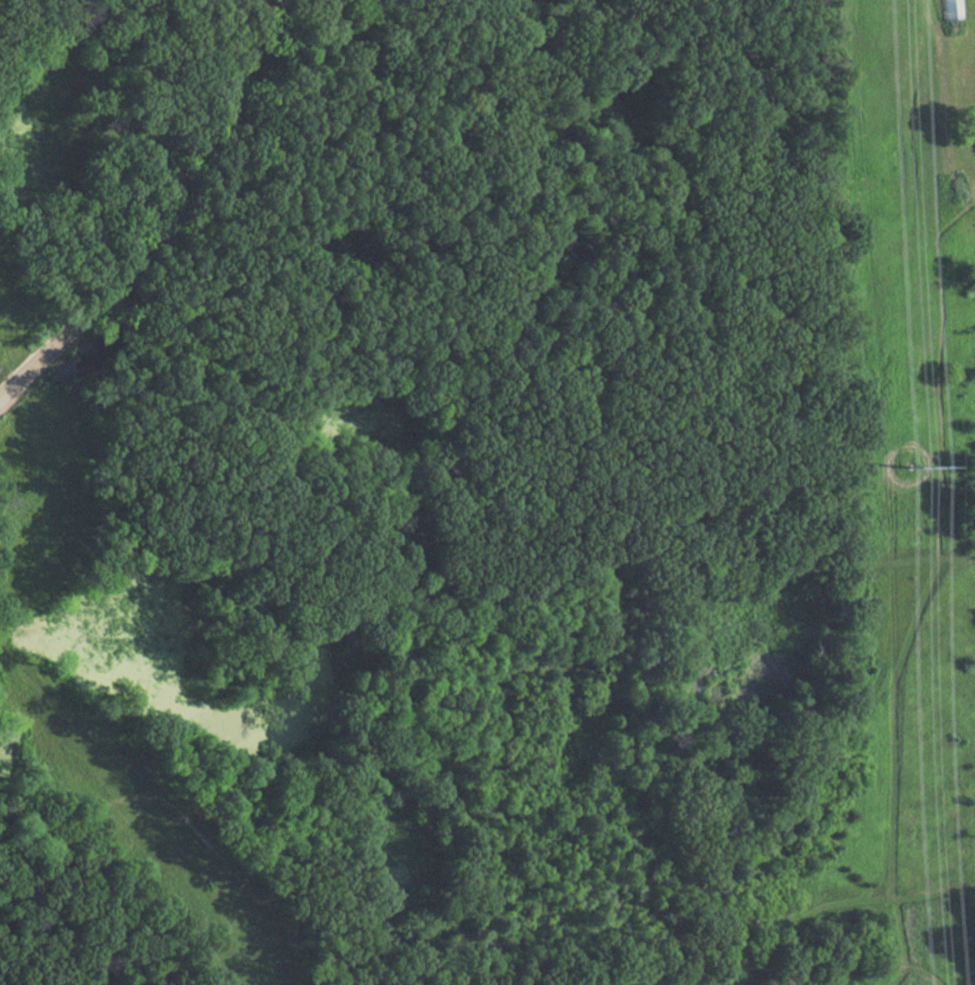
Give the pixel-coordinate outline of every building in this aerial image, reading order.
[(962,20),(961,0),(940,0),(941,20),(962,20)]
